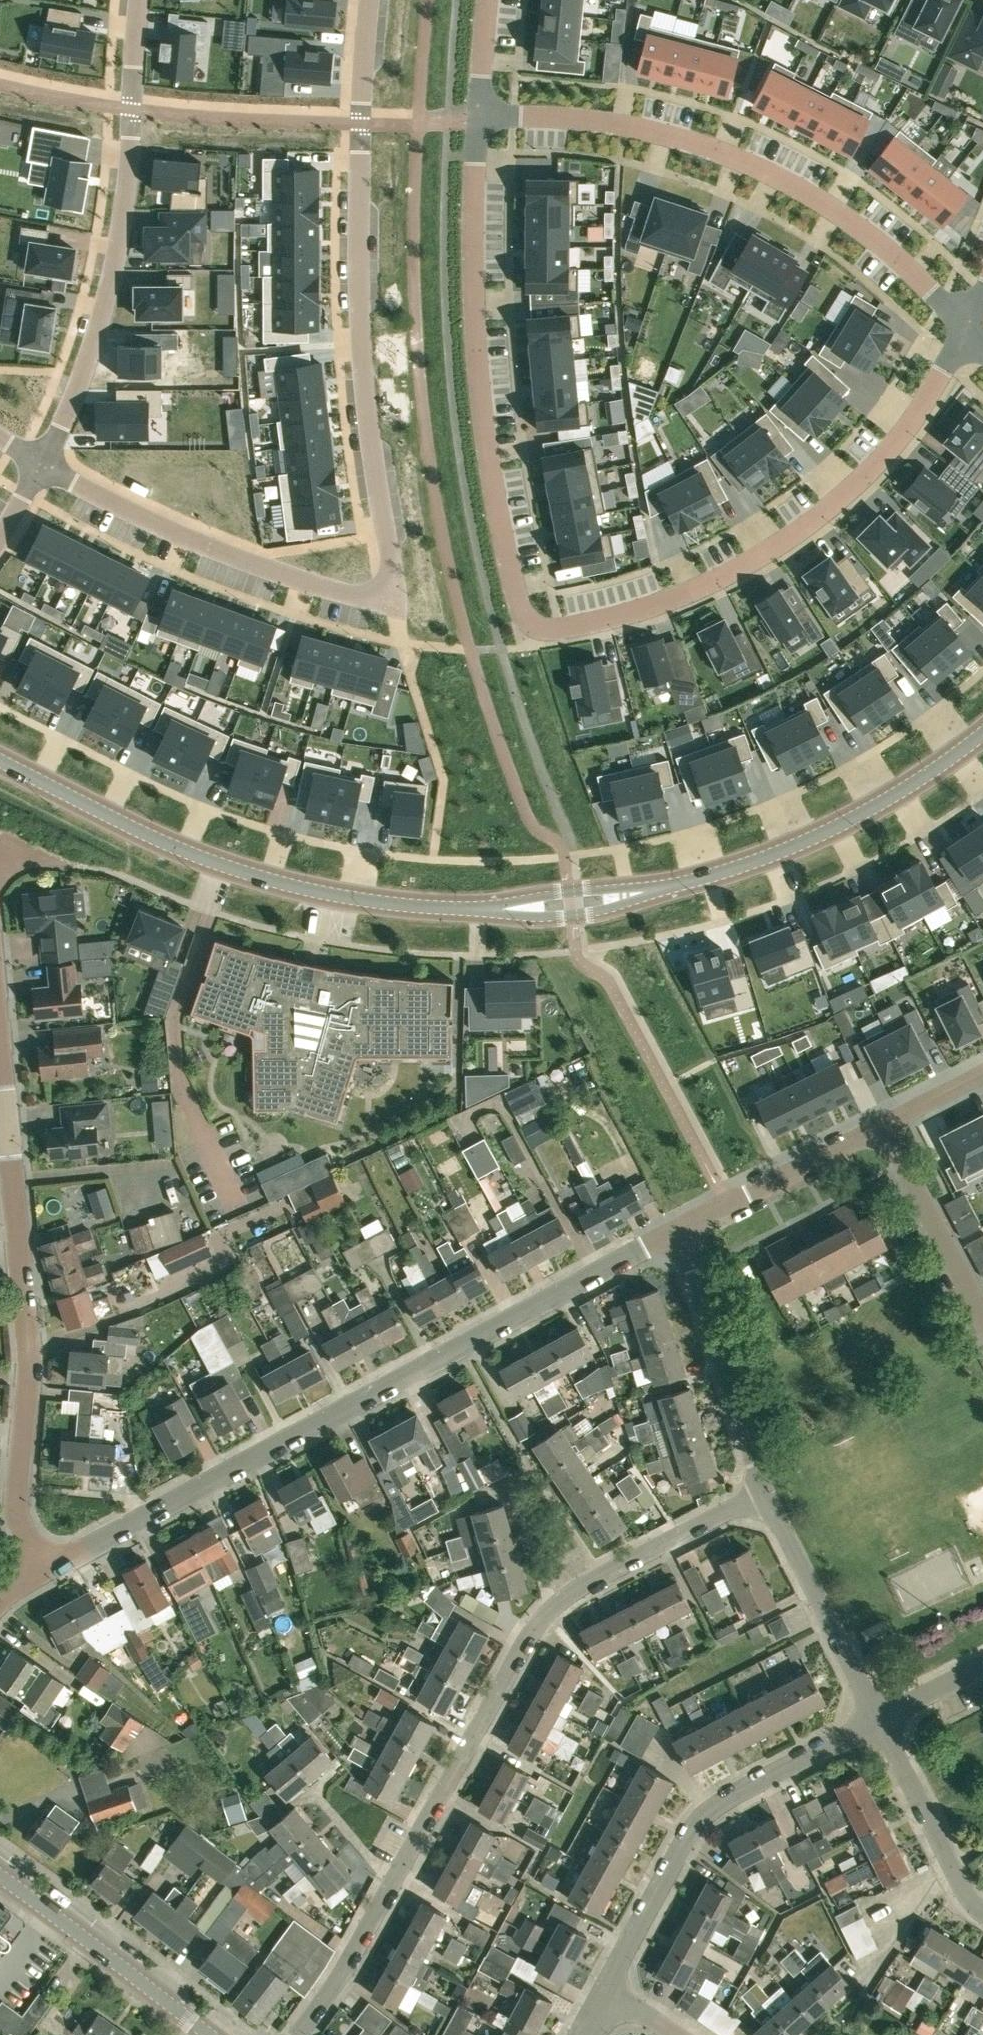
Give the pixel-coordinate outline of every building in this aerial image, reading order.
[(274,1),(288,2),(286,25),(334,29),(335,10),(327,10),(328,1),(328,0),(274,0),(274,1)] [(584,0),(543,0),(542,11),(582,15),(584,0)] [(720,0),(716,0),(714,7),(725,10),(728,2),(720,0)] [(773,0),(772,0),(765,12),(773,17),(780,4),(773,0)] [(839,5),(861,16),(868,0),(841,0),(839,5)] [(872,2),(886,9),(890,0),(869,0),(872,2)] [(918,42),(925,30),(939,37),(940,38),(959,0),(927,0),(927,1),(926,3),(920,5),(911,0),(895,33),(917,44),(918,42)] [(739,5),(728,2),(725,10),(737,13),(739,5)] [(50,6),(41,53),(58,56),(57,59),(69,61),(70,59),(90,62),(95,33),(79,30),(77,29),(79,15),(81,15),(82,12),(50,6)] [(615,19),(625,20),(626,8),(616,7),(615,19)] [(542,11),(540,33),(540,34),(580,38),(582,15),(542,11)] [(970,11),(949,54),(973,66),(980,51),(982,52),(982,17),(970,11)] [(660,77),(672,31),(650,25),(653,16),(640,12),(634,38),(645,41),(637,71),(660,77)] [(248,16),(247,33),(255,34),(257,17),(248,16)] [(163,42),(161,58),(164,58),(162,75),(192,78),(195,49),(205,50),(208,21),(179,18),(178,18),(177,32),(167,31),(165,42),(163,42)] [(612,29),(624,30),(625,20),(615,19),(613,19),(612,29)] [(224,20),(223,31),(245,33),(246,22),(224,20)] [(682,83),(695,37),(672,31),(660,77),(682,83)] [(578,60),(580,38),(540,34),(540,33),(538,33),(535,57),(557,59),(556,71),(584,74),(585,60),(578,60)] [(249,34),(247,53),(263,55),(279,56),(277,77),(261,76),(260,94),(284,95),(285,79),(329,83),(331,53),(302,51),(303,39),(249,34)] [(717,43),(695,37),(682,83),(704,89),(717,43)] [(795,45),(805,51),(809,44),(799,38),(795,45)] [(623,43),(611,42),(607,41),(605,62),(621,64),(623,43)] [(717,43),(704,89),(727,95),(739,49),(717,43)] [(819,50),(809,44),(805,51),(816,57),(819,50)] [(875,69),(889,76),(895,63),(881,56),(875,69)] [(833,65),(844,71),(847,64),(837,58),(833,65)] [(796,72),(775,62),(753,104),(773,114),(793,76),(794,76),(796,72)] [(855,70),(866,75),(869,68),(859,63),(855,70)] [(880,73),(869,68),(866,75),(877,81),(880,73)] [(793,76),(773,114),(792,124),(812,86),(794,76),(793,76)] [(935,79),(930,91),(945,98),(950,86),(935,79)] [(792,124),(812,134),(831,96),(831,95),(812,86),(792,124)] [(833,91),(831,95),(831,96),(812,134),(831,144),(853,101),(833,91)] [(932,108),(943,113),(946,105),(935,100),(932,108)] [(831,144),(851,154),(873,111),(853,101),(831,144)] [(943,113),(953,118),(957,110),(946,105),(943,113)] [(33,126),(27,160),(32,161),(31,162),(47,165),(43,185),(49,186),(46,201),(70,206),(81,208),(86,183),(85,183),(86,176),(89,162),(86,162),(64,158),(69,132),(33,126)] [(976,126),(971,137),(979,140),(982,131),(982,129),(976,126)] [(899,129),(870,167),(888,181),(918,144),(899,129)] [(936,159),(918,144),(888,181),(906,196),(930,166),(936,159)] [(153,166),(151,188),(172,190),(170,209),(197,209),(200,177),(201,161),(163,158),(154,157),(153,166)] [(263,157),(263,198),(272,198),(272,197),(318,197),(318,196),(318,169),(289,169),(288,157),(263,157)] [(930,166),(906,196),(924,210),(948,180),(930,166)] [(526,179),(526,202),(573,203),(573,204),(578,204),(578,179),(526,179)] [(948,180),(924,210),(942,224),(966,194),(948,180)] [(605,190),(605,202),(614,203),(614,190),(605,190)] [(655,196),(654,197),(655,197),(647,221),(634,217),(625,245),(625,249),(638,253),(641,244),(665,252),(681,205),(672,202),(673,199),(660,194),(659,197),(656,196),(657,196),(655,196)] [(236,197),(235,209),(244,209),(244,197),(236,197)] [(272,222),(272,223),(318,223),(318,197),(272,197),(272,198),(272,222)] [(573,204),(573,203),(526,202),(526,224),(569,224),(569,225),(573,225),(573,224),(573,204)] [(704,212),(704,209),(692,205),(691,208),(681,205),(665,252),(690,261),(687,270),(700,274),(705,263),(712,242),(699,238),(707,214),(707,215),(708,213),(706,212),(706,213),(704,212)] [(214,224),(234,224),(234,209),(214,209),(214,224)] [(605,212),(604,224),(613,224),(613,212),(605,212)] [(143,230),(143,246),(144,246),(147,246),(147,257),(160,257),(160,263),(176,263),(176,262),(176,257),(188,257),(188,241),(204,241),(204,213),(177,213),(162,213),(161,213),(161,214),(161,227),(147,227),(147,230),(144,230),(143,230)] [(268,222),(268,251),(272,251),(272,249),(318,249),(318,224),(318,223),(272,223),(272,222),(268,222)] [(241,223),(241,235),(249,235),(249,223),(241,223)] [(569,224),(526,224),(526,246),(568,246),(569,225),(569,224)] [(613,237),(613,224),(604,224),(604,237),(613,237)] [(22,226),(20,241),(27,242),(23,269),(71,276),(71,273),(74,274),(76,258),(73,258),(75,248),(46,244),(48,230),(22,226)] [(757,232),(755,235),(752,234),(740,253),(727,246),(708,281),(724,290),(731,279),(749,289),(774,246),(766,241),(768,238),(757,232)] [(568,266),(568,246),(526,246),(526,258),(526,267),(568,267),(568,266)] [(796,259),(793,257),(795,254),(784,248),(782,251),(774,246),(749,289),(767,300),(761,311),(778,321),(806,272),(793,264),(796,259)] [(272,275),(272,276),(318,276),(318,275),(318,249),(272,249),(272,251),(272,275)] [(604,255),(604,268),(613,267),(613,255),(604,255)] [(241,264),(241,276),(249,276),(249,264),(241,264)] [(568,266),(568,267),(526,267),(526,291),(555,291),(555,303),(579,302),(579,290),(578,290),(578,267),(568,266)] [(613,280),(613,267),(604,268),(605,280),(613,280)] [(132,289),(132,302),(135,302),(135,305),(137,305),(137,317),(163,317),(163,320),(177,320),(177,317),(182,317),(182,288),(192,288),(192,273),(168,273),(167,286),(135,286),(135,289),(132,289)] [(219,273),(219,289),(234,289),(234,273),(219,273)] [(263,275),(263,302),(318,302),(318,276),(272,276),(272,275),(263,275)] [(241,276),(241,288),(249,288),(249,276),(241,276)] [(7,287),(3,312),(20,315),(15,343),(25,345),(24,351),(45,354),(45,348),(49,349),(52,331),(53,324),(56,307),(51,306),(40,304),(42,292),(7,287)] [(855,293),(837,323),(879,349),(880,349),(891,330),(892,329),(871,316),(877,306),(855,293)] [(263,302),(263,342),(288,342),(289,341),(289,330),(308,330),(318,330),(318,303),(318,302),(263,302)] [(571,338),(581,337),(579,313),(580,313),(579,302),(555,303),(556,315),(527,318),(529,341),(571,337),(571,338)] [(615,322),(605,323),(606,333),(615,332),(615,322)] [(867,370),(879,349),(837,323),(818,353),(840,367),(846,357),(867,370)] [(781,329),(776,336),(786,342),(791,336),(781,329)] [(118,345),(118,376),(162,375),(162,349),(178,349),(178,333),(132,333),(132,338),(136,338),(136,345),(132,345),(118,345)] [(607,334),(608,346),(617,345),(616,333),(607,334)] [(223,347),(237,347),(237,335),(223,335),(223,347)] [(573,359),(571,338),(571,337),(529,341),(530,354),(531,363),(573,359)] [(739,350),(737,361),(745,363),(760,366),(763,352),(748,349),(742,348),(739,350)] [(808,366),(792,383),(830,416),(845,399),(827,382),(835,374),(812,353),(804,363),(808,366)] [(266,370),(259,371),(262,397),(278,395),(323,389),(322,378),(320,362),(310,363),(291,366),(290,355),(290,354),(264,357),(266,370)] [(573,359),(531,363),(533,384),(575,380),(573,359)] [(611,377),(620,376),(619,364),(610,364),(611,377)] [(675,382),(679,371),(669,367),(665,378),(675,382)] [(612,389),(621,388),(620,376),(611,377),(612,389)] [(575,380),(533,384),(534,397),(535,406),(578,402),(577,401),(575,380)] [(658,391),(628,380),(634,424),(648,416),(658,391)] [(829,417),(830,416),(792,383),(769,409),(788,426),(796,418),(814,434),(815,433),(830,417),(829,417)] [(700,385),(694,390),(701,400),(708,394),(700,385)] [(98,402),(98,437),(147,437),(147,416),(161,416),(161,389),(124,389),(124,402),(116,402),(98,402)] [(323,389),(278,395),(282,420),(282,421),(327,415),(323,389)] [(610,399),(612,421),(624,419),(622,397),(610,399)] [(587,400),(577,401),(578,402),(535,406),(537,429),(589,424),(587,400)] [(970,410),(944,442),(962,456),(954,466),(973,481),(982,468),(982,459),(975,452),(982,441),(982,416),(975,409),(973,413),(970,410)] [(257,412),(249,413),(250,425),(258,424),(257,412)] [(766,412),(738,434),(769,473),(771,475),(788,461),(786,459),(788,459),(785,455),(773,439),(782,432),(766,412)] [(282,420),(277,421),(280,449),(285,448),(285,447),(330,442),(327,415),(282,421),(282,420)] [(648,416),(634,424),(636,440),(655,430),(648,416)] [(258,424),(250,425),(252,437),(260,436),(258,424)] [(627,430),(618,431),(620,443),(628,442),(627,430)] [(738,434),(719,448),(750,488),(769,473),(738,434)] [(245,435),(231,436),(232,448),(246,447),(245,435)] [(545,455),(541,456),(546,479),(597,469),(592,446),(590,435),(563,439),(565,451),(545,455)] [(280,449),(272,450),(275,474),(278,474),(288,473),(334,468),(334,467),(333,467),(331,453),(330,442),(285,447),(285,448),(280,449)] [(707,457),(676,474),(699,518),(720,507),(718,503),(708,486),(719,480),(707,457)] [(955,494),(965,503),(979,486),(949,462),(940,474),(941,475),(938,479),(924,468),(904,493),(936,518),(944,507),(955,494)] [(263,464),(255,465),(257,477),(265,476),(263,464)] [(288,473),(278,474),(282,501),(337,494),(334,468),(288,473)] [(601,490),(597,469),(546,479),(549,496),(550,500),(601,490)] [(633,471),(625,473),(627,485),(636,483),(633,471)] [(676,474),(645,490),(650,516),(667,508),(678,529),(679,529),(698,519),(698,518),(699,518),(676,474)] [(265,476),(257,477),(259,489),(267,488),(265,476)] [(638,496),(636,483),(627,485),(629,497),(638,496)] [(601,490),(550,500),(554,522),(596,513),(596,514),(606,512),(601,490)] [(337,494),(282,501),(287,540),(312,537),(311,525),(340,521),(337,495),(337,494)] [(896,511),(887,521),(880,514),(877,517),(874,514),(864,524),(867,527),(859,535),(893,569),(904,558),(910,565),(930,545),(896,511)] [(600,534),(596,514),(596,513),(554,522),(556,531),(557,538),(558,543),(600,535),(600,534)] [(635,528),(644,526),(641,514),(633,515),(635,528)] [(44,525),(26,562),(47,572),(65,536),(44,525)] [(644,526),(635,528),(638,540),(647,538),(644,526)] [(267,532),(259,533),(261,545),(269,544),(267,532)] [(593,574),(617,569),(609,532),(600,534),(600,535),(558,543),(563,566),(591,561),(593,574)] [(65,536),(47,572),(67,582),(85,546),(65,536)] [(85,546),(67,582),(88,593),(106,556),(85,546)] [(940,546),(927,559),(938,569),(950,557),(940,546)] [(106,556),(88,593),(108,603),(126,567),(106,556)] [(830,557),(806,574),(823,597),(833,612),(830,614),(837,623),(877,594),(870,585),(853,561),(840,570),(835,564),(830,557)] [(126,567),(108,603),(129,613),(147,577),(126,567)] [(980,573),(965,589),(961,586),(952,595),(971,613),(980,604),(982,607),(982,574),(981,572),(980,573)] [(172,588),(156,633),(177,641),(194,596),(172,588)] [(778,589),(758,603),(766,615),(760,618),(775,641),(780,637),(781,639),(790,653),(809,641),(811,643),(824,635),(804,605),(793,612),(780,592),(778,589)] [(24,591),(20,598),(31,604),(35,597),(24,591)] [(194,596),(177,641),(199,649),(202,640),(201,640),(214,604),(194,596)] [(921,628),(952,665),(971,649),(953,629),(963,621),(946,601),(936,610),(939,613),(922,627),(921,628)] [(44,602),(41,609),(51,615),(55,608),(44,602)] [(214,604),(201,640),(202,640),(221,647),(234,611),(214,604)] [(55,608),(51,615),(62,620),(66,613),(55,608)] [(234,611),(221,647),(241,654),(242,654),(255,618),(234,611)] [(29,612),(21,627),(28,631),(36,615),(29,612)] [(147,613),(141,628),(152,632),(158,617),(147,613)] [(36,615),(34,619),(45,625),(47,621),(36,615)] [(719,668),(720,670),(736,662),(743,676),(763,666),(753,646),(742,652),(725,618),(720,621),(718,617),(704,624),(705,628),(700,631),(712,654),(708,656),(715,670),(719,668)] [(241,654),(237,663),(259,671),(276,626),(255,618),(242,654),(241,654)] [(10,656),(22,632),(3,623),(0,628),(0,651),(10,656)] [(84,624),(81,631),(92,636),(95,629),(84,624)] [(921,628),(922,627),(919,624),(891,648),(907,668),(917,659),(934,680),(952,665),(921,628)] [(95,629),(92,636),(102,642),(106,635),(95,629)] [(29,664),(17,688),(38,698),(62,652),(30,635),(18,658),(29,664)] [(302,635),(289,681),(312,687),(315,678),(314,678),(324,641),(302,635)] [(661,638),(634,647),(646,685),(667,679),(671,677),(683,710),(688,723),(708,715),(703,702),(686,657),(668,662),(662,643),(661,638)] [(324,641),(314,678),(315,678),(334,683),(334,684),(345,647),(324,641)] [(334,683),(331,692),(353,699),(366,653),(345,647),(334,684),(334,683)] [(171,650),(164,679),(173,681),(180,653),(171,650)] [(62,652),(38,698),(41,700),(40,703),(53,710),(55,707),(59,709),(71,685),(82,691),(94,668),(62,652)] [(884,652),(854,672),(882,716),(902,703),(887,681),(898,674),(884,652)] [(366,653),(353,699),(373,704),(371,712),(388,717),(396,687),(381,682),(386,663),(387,659),(366,653)] [(6,681),(13,685),(26,663),(18,659),(6,681)] [(618,677),(605,680),(601,660),(571,666),(574,682),(571,683),(573,696),(577,695),(580,713),(624,704),(618,677)] [(97,698),(84,722),(106,733),(129,686),(98,670),(86,693),(97,698)] [(837,714),(848,707),(863,729),(866,727),(868,730),(880,722),(878,719),(882,716),(854,672),(823,692),(837,714)] [(176,674),(172,683),(184,688),(186,682),(187,679),(176,675),(176,674)] [(201,675),(197,685),(207,688),(210,679),(201,675)] [(129,686),(106,733),(127,744),(139,720),(150,725),(161,702),(129,686)] [(782,694),(783,690),(781,686),(774,689),(778,696),(782,694)] [(806,706),(786,716),(807,759),(828,749),(816,725),(828,719),(816,696),(804,702),(806,706)] [(275,701),(271,715),(289,720),(291,713),(282,710),(284,703),(275,701)] [(763,722),(751,728),(763,751),(774,746),(783,764),(786,770),(807,759),(786,716),(780,704),(759,714),(763,722)] [(165,733),(153,757),(175,767),(197,720),(165,705),(154,728),(165,733)] [(316,713),(313,725),(323,728),(326,716),(316,713)] [(197,720),(175,767),(196,777),(208,753),(219,758),(229,735),(197,720)] [(408,748),(425,750),(416,722),(405,723),(408,748)] [(335,726),(332,738),(342,741),(345,728),(335,726)] [(674,729),(666,732),(670,745),(679,742),(674,729)] [(731,737),(710,745),(728,794),(750,786),(741,761),(753,756),(744,733),(731,737)] [(233,736),(225,761),(236,764),(228,790),(250,797),(267,752),(268,748),(233,736)] [(626,741),(607,745),(609,756),(628,752),(626,741)] [(689,752),(676,757),(684,781),(696,777),(703,795),(705,802),(728,794),(710,745),(689,752)] [(267,752),(250,797),(273,805),(281,780),(293,783),(301,759),(289,755),(287,760),(267,752)] [(383,753),(381,765),(389,766),(391,755),(383,753)] [(655,762),(633,767),(644,818),(667,813),(661,787),(674,784),(668,759),(655,762)] [(305,760),(299,785),(311,788),(307,807),(305,814),(329,819),(340,773),(341,768),(305,760)] [(610,772),(597,775),(603,800),(615,797),(621,823),(644,818),(633,767),(610,772)] [(340,773),(329,819),(352,824),(358,798),(369,800),(375,775),(362,772),(361,777),(340,773)] [(386,778),(382,803),(394,805),(391,829),(419,833),(426,784),(386,778)] [(968,833),(982,855),(982,823),(968,833)] [(949,846),(961,864),(949,872),(962,895),(982,881),(982,855),(968,833),(949,846)] [(918,861),(900,871),(901,873),(901,874),(923,916),(944,904),(946,909),(958,902),(945,880),(934,885),(922,862),(920,863),(918,861)] [(883,883),(879,886),(891,909),(881,915),(893,938),(905,931),(902,927),(923,916),(901,874),(896,876),(895,874),(882,881),(883,883)] [(40,933),(43,962),(78,959),(75,929),(77,929),(76,917),(74,889),(22,895),(26,934),(40,933)] [(841,903),(837,905),(856,949),(877,940),(879,944),(893,938),(881,915),(870,920),(859,895),(854,897),(853,895),(840,901),(841,903)] [(969,895),(969,908),(982,908),(982,895),(969,895)] [(824,940),(813,945),(824,968),(858,953),(856,949),(837,905),(836,903),(815,912),(815,914),(813,915),(824,940)] [(141,910),(129,939),(156,950),(150,965),(160,969),(146,1010),(165,1017),(179,976),(165,971),(171,957),(183,926),(167,920),(168,919),(157,915),(156,916),(141,910)] [(766,934),(751,940),(762,968),(761,968),(768,984),(787,976),(816,964),(806,938),(795,942),(790,931),(788,926),(778,929),(775,929),(768,932),(766,933),(766,934)] [(971,930),(969,936),(973,943),(982,937),(982,936),(978,927),(971,930)] [(116,939),(78,942),(79,959),(81,958),(109,956),(116,939)] [(450,987),(439,986),(439,979),(420,978),(420,985),(409,984),(409,977),(394,976),(390,976),(390,982),(379,981),(379,974),(363,972),(334,968),(315,964),(312,978),(301,976),(304,962),(275,956),(246,948),(215,939),(205,972),(207,972),(204,980),(202,979),(191,1012),(250,1033),(252,1026),(265,1031),(265,1046),(253,1047),(254,1109),(288,1109),(288,1106),(296,1106),(305,1109),(304,1111),(337,1121),(356,1059),(357,1058),(358,1057),(360,1056),(361,1056),(452,1056),(452,1021),(450,1021),(450,1014),(452,1014),(453,980),(450,980),(450,987)] [(721,946),(688,956),(702,1004),(734,995),(738,1009),(754,1004),(745,973),(730,978),(724,958),(721,946)] [(109,956),(81,958),(83,976),(111,974),(109,956)] [(904,963),(870,979),(875,989),(909,973),(904,963)] [(75,984),(73,964),(49,967),(51,987),(34,988),(37,1017),(82,1013),(79,984),(75,984)] [(487,981),(487,985),(487,1003),(469,1003),(470,1028),(499,1027),(499,1014),(521,1013),(535,1012),(534,979),(487,981)] [(973,1036),(980,1032),(967,1007),(978,1002),(968,983),(935,1000),(940,1011),(957,1044),(960,1042),(962,1046),(975,1039),(973,1036)] [(829,999),(835,1012),(868,996),(862,984),(829,999)] [(915,1008),(882,1024),(884,1028),(885,1028),(908,1073),(922,1066),(921,1062),(928,1058),(915,1034),(926,1029),(915,1008)] [(55,1032),(56,1046),(40,1047),(43,1076),(70,1074),(73,1076),(81,1075),(83,1072),(87,1072),(85,1054),(102,1052),(99,1027),(55,1032)] [(884,1028),(853,1044),(862,1061),(872,1056),(885,1080),(892,1077),(894,1080),(908,1073),(885,1028),(884,1028)] [(805,1033),(799,1037),(804,1047),(811,1044),(805,1033)] [(797,1050),(804,1047),(799,1037),(792,1040),(797,1050)] [(496,1045),(488,1045),(489,1065),(497,1065),(496,1045)] [(765,1048),(758,1052),(763,1062),(770,1059),(765,1048)] [(756,1066),(763,1062),(758,1052),(751,1055),(756,1066)] [(816,1072),(832,1104),(852,1094),(836,1062),(816,1072)] [(813,1113),(832,1104),(816,1072),(797,1082),(813,1113)] [(508,1074),(466,1075),(467,1104),(508,1084),(508,1074)] [(519,1086),(504,1092),(512,1106),(516,1105),(522,1117),(532,1113),(534,1117),(550,1110),(541,1090),(536,1078),(519,1086)] [(778,1091),(793,1123),(813,1113),(797,1082),(778,1091)] [(773,1133),(793,1123),(778,1091),(757,1101),(773,1133)] [(154,1144),(171,1143),(168,1097),(152,1098),(154,1144)] [(50,1156),(98,1152),(95,1126),(107,1125),(105,1103),(59,1107),(61,1127),(47,1128),(48,1138),(45,1141),(46,1150),(49,1153),(50,1156)] [(964,1125),(982,1162),(982,1115),(964,1125)] [(553,1137),(548,1121),(523,1129),(529,1145),(553,1137)] [(943,1136),(956,1162),(945,1168),(956,1190),(969,1183),(968,1181),(982,1173),(982,1162),(964,1125),(943,1136)] [(576,1165),(583,1161),(565,1127),(558,1130),(576,1165)] [(501,1139),(514,1164),(526,1157),(513,1133),(501,1139)] [(462,1149),(477,1177),(499,1165),(484,1137),(462,1149)] [(270,1201),(313,1181),(317,1179),(332,1172),(335,1171),(327,1152),(261,1182),(270,1201)] [(409,1191),(423,1181),(413,1164),(398,1174),(409,1191)] [(318,1197),(300,1205),(307,1220),(345,1203),(331,1173),(311,1182),(318,1197)] [(594,1176),(585,1181),(610,1229),(628,1220),(626,1216),(643,1208),(630,1183),(614,1192),(608,1181),(599,1185),(594,1176)] [(593,1239),(610,1229),(585,1181),(584,1178),(575,1182),(587,1206),(578,1211),(593,1239)] [(93,1205),(94,1207),(97,1216),(112,1211),(105,1187),(93,1191),(89,1192),(93,1205)] [(949,1215),(969,1204),(963,1193),(945,1203),(943,1204),(949,1215)] [(525,1212),(548,1253),(571,1241),(552,1205),(536,1213),(527,1197),(520,1201),(525,1212)] [(464,1200),(454,1205),(470,1233),(479,1228),(464,1200)] [(851,1203),(841,1208),(866,1257),(888,1245),(871,1214),(860,1220),(851,1203)] [(975,1215),(969,1204),(949,1215),(954,1226),(975,1215)] [(454,1205),(445,1210),(443,1212),(458,1239),(470,1233),(454,1205)] [(137,1251),(155,1246),(156,1247),(183,1239),(173,1208),(149,1215),(150,1220),(147,1221),(147,1223),(129,1228),(137,1251)] [(506,1208),(497,1213),(525,1265),(548,1253),(525,1212),(513,1219),(506,1208)] [(839,1231),(828,1236),(845,1268),(866,1257),(841,1208),(830,1214),(839,1231)] [(883,1208),(871,1214),(888,1245),(899,1239),(883,1208)] [(525,1265),(497,1213),(489,1217),(498,1234),(484,1241),(503,1277),(525,1265)] [(975,1215),(954,1226),(960,1237),(981,1226),(975,1215)] [(312,1241),(323,1236),(315,1220),(298,1228),(305,1244),(312,1241)] [(48,1270),(79,1259),(76,1250),(94,1244),(90,1229),(40,1246),(48,1270)] [(388,1230),(367,1241),(375,1255),(396,1244),(388,1230)] [(201,1232),(161,1250),(170,1271),(210,1253),(201,1232)] [(964,1244),(970,1255),(982,1248),(982,1234),(964,1244)] [(795,1254),(787,1236),(777,1242),(803,1291),(824,1279),(807,1247),(795,1254)] [(828,1236),(807,1247),(824,1279),(845,1268),(828,1236)] [(489,1285),(475,1260),(474,1260),(464,1246),(454,1252),(447,1239),(437,1245),(452,1272),(465,1298),(489,1285)] [(375,1255),(367,1241),(344,1253),(352,1267),(375,1255)] [(781,1302),(803,1291),(777,1242),(766,1247),(775,1264),(764,1271),(781,1302)] [(465,1298),(452,1272),(440,1279),(425,1252),(422,1253),(417,1243),(409,1248),(415,1259),(442,1310),(465,1298)] [(976,1266),(982,1263),(982,1248),(970,1255),(976,1266)] [(79,1259),(48,1270),(56,1295),(105,1279),(99,1263),(82,1268),(79,1259)] [(420,1322),(442,1310),(415,1259),(404,1265),(418,1291),(406,1297),(420,1322)] [(323,1285),(314,1269),(312,1267),(298,1274),(282,1282),(292,1301),(323,1285)] [(282,1282),(268,1290),(254,1297),(257,1302),(259,1305),(271,1299),(279,1315),(281,1314),(295,1340),(309,1332),(292,1301),(282,1282)] [(381,1311),(367,1284),(355,1291),(361,1302),(369,1317),(369,1318),(382,1342),(405,1329),(392,1305),(381,1311)] [(90,1300),(86,1288),(60,1297),(69,1325),(113,1311),(108,1295),(90,1300)] [(588,1320),(598,1339),(638,1326),(668,1317),(659,1288),(629,1298),(635,1316),(604,1325),(598,1314),(588,1320)] [(341,1298),(332,1302),(360,1354),(382,1342),(369,1318),(369,1317),(361,1302),(347,1310),(341,1298)] [(360,1354),(332,1302),(324,1307),(330,1319),(327,1321),(335,1337),(324,1342),(337,1367),(360,1354)] [(111,1324),(109,1340),(137,1343),(139,1326),(143,1327),(145,1312),(111,1324)] [(220,1317),(213,1321),(226,1346),(240,1339),(226,1313),(220,1317)] [(676,1345),(668,1317),(638,1326),(643,1345),(646,1353),(646,1354),(676,1345)] [(200,1327),(191,1335),(207,1366),(186,1378),(197,1400),(201,1398),(217,1426),(227,1421),(230,1426),(248,1416),(229,1381),(228,1382),(220,1367),(233,1360),(226,1346),(213,1321),(200,1327)] [(552,1339),(568,1368),(594,1354),(578,1325),(552,1339)] [(281,1333),(273,1338),(300,1387),(323,1375),(309,1350),(296,1358),(288,1343),(287,1343),(281,1333)] [(300,1387),(273,1338),(263,1343),(269,1353),(267,1354),(274,1369),(263,1375),(276,1400),(300,1387)] [(568,1368),(552,1339),(527,1353),(542,1382),(568,1368)] [(660,1388),(658,1382),(685,1373),(676,1345),(646,1354),(646,1353),(630,1358),(633,1369),(649,1363),(655,1381),(643,1385),(645,1392),(660,1388)] [(630,1358),(627,1348),(611,1353),(614,1363),(630,1358)] [(120,1384),(123,1355),(71,1350),(68,1379),(120,1384)] [(542,1382),(527,1353),(501,1368),(517,1397),(542,1382)] [(614,1363),(618,1374),(633,1369),(630,1358),(614,1363)] [(614,1384),(609,1363),(598,1367),(603,1388),(614,1384)] [(575,1382),(583,1397),(592,1391),(584,1377),(575,1382)] [(469,1436),(474,1433),(485,1427),(478,1413),(479,1412),(465,1387),(438,1402),(452,1427),(462,1422),(469,1436)] [(78,1411),(75,1441),(62,1440),(60,1467),(86,1469),(91,1413),(92,1401),(93,1390),(70,1388),(69,1399),(63,1399),(62,1410),(78,1411)] [(690,1388),(660,1398),(669,1426),(699,1417),(690,1388)] [(92,1401),(113,1403),(114,1410),(115,1418),(128,1416),(124,1393),(93,1390),(92,1401)] [(550,1396),(558,1410),(567,1406),(559,1391),(550,1396)] [(550,1396),(540,1401),(548,1416),(558,1410),(550,1396)] [(160,1408),(165,1417),(154,1423),(172,1456),(194,1444),(184,1424),(193,1419),(181,1397),(160,1408)] [(520,1440),(535,1431),(523,1410),(508,1418),(520,1440)] [(590,1443),(603,1433),(623,1420),(618,1411),(584,1434),(590,1443)] [(103,1444),(106,1414),(91,1413),(86,1469),(112,1472),(115,1445),(103,1444)] [(416,1414),(394,1426),(408,1454),(419,1449),(429,1469),(441,1463),(430,1443),(431,1442),(416,1414)] [(578,1434),(591,1425),(586,1417),(572,1425),(578,1434)] [(699,1417),(669,1426),(677,1454),(707,1445),(699,1417)] [(637,1435),(652,1430),(649,1419),(633,1424),(637,1435)] [(569,1423),(562,1428),(535,1446),(551,1470),(578,1452),(577,1451),(590,1443),(584,1434),(579,1437),(569,1423)] [(414,1465),(408,1454),(394,1426),(385,1431),(383,1427),(380,1427),(372,1431),(371,1435),(372,1438),(371,1439),(386,1467),(386,1466),(397,1487),(409,1480),(403,1470),(414,1465)] [(640,1445),(656,1440),(652,1430),(637,1435),(640,1445)] [(590,1443),(596,1452),(610,1442),(603,1433),(590,1443)] [(707,1445),(677,1454),(686,1482),(716,1473),(707,1445)] [(43,1465),(57,1466),(58,1452),(43,1452),(43,1465)] [(346,1452),(322,1465),(340,1499),(352,1492),(359,1506),(382,1494),(362,1457),(352,1463),(346,1452)] [(594,1477),(578,1452),(551,1470),(567,1495),(594,1477)] [(471,1456),(457,1463),(470,1487),(471,1489),(485,1481),(471,1456)] [(665,1468),(661,1457),(645,1462),(646,1463),(649,1472),(649,1473),(665,1468)] [(453,1465),(442,1471),(453,1495),(463,1491),(453,1465)] [(622,1490),(636,1481),(630,1472),(616,1482),(622,1490)] [(311,1500),(326,1527),(335,1521),(321,1495),(318,1497),(306,1474),(279,1489),(291,1511),(303,1505),(311,1500)] [(610,1501),(594,1477),(567,1495),(583,1519),(610,1501)] [(642,1490),(636,1481),(622,1490),(629,1499),(642,1490)] [(397,1532),(417,1521),(400,1490),(389,1496),(392,1503),(397,1532)] [(261,1498),(236,1512),(249,1535),(246,1537),(254,1552),(255,1555),(283,1540),(273,1523),(274,1522),(261,1498)] [(626,1525),(610,1501),(583,1519),(599,1543),(626,1525)] [(455,1517),(460,1535),(462,1535),(465,1545),(480,1541),(511,1532),(503,1504),(455,1517)] [(211,1525),(189,1537),(203,1562),(211,1577),(222,1571),(224,1575),(238,1567),(222,1536),(219,1538),(211,1525)] [(519,1561),(511,1532),(480,1541),(488,1569),(519,1561)] [(177,1600),(213,1581),(211,1577),(203,1562),(189,1537),(187,1538),(185,1533),(175,1539),(177,1543),(167,1549),(172,1558),(159,1566),(177,1600)] [(446,1539),(449,1550),(465,1545),(462,1535),(460,1535),(446,1539)] [(303,1536),(287,1541),(296,1572),(312,1568),(303,1536)] [(468,1556),(465,1545),(449,1550),(452,1560),(468,1556)] [(735,1588),(762,1575),(748,1548),(721,1562),(735,1588)] [(285,1605),(276,1585),(278,1584),(267,1558),(245,1568),(256,1594),(257,1594),(266,1613),(285,1605)] [(135,1627),(137,1632),(143,1642),(155,1636),(149,1626),(155,1622),(156,1624),(175,1613),(168,1601),(169,1601),(146,1560),(124,1571),(136,1593),(120,1602),(134,1627),(135,1627)] [(527,1589),(519,1561),(488,1569),(473,1574),(476,1584),(477,1586),(491,1582),(496,1598),(527,1589)] [(473,1573),(457,1577),(460,1588),(476,1584),(473,1573)] [(762,1575),(735,1588),(748,1615),(775,1602),(762,1575)] [(677,1581),(653,1593),(667,1621),(691,1608),(677,1581)] [(460,1621),(448,1614),(455,1603),(436,1586),(424,1599),(442,1615),(436,1627),(422,1619),(417,1629),(446,1645),(474,1661),(489,1635),(461,1619),(460,1621)] [(706,1602),(706,1603),(721,1595),(716,1586),(701,1594),(706,1602)] [(268,1620),(256,1594),(253,1588),(241,1593),(256,1625),(268,1620)] [(112,1625),(107,1616),(99,1601),(96,1603),(89,1590),(67,1602),(87,1639),(98,1649),(108,1644),(101,1631),(112,1625)] [(629,1605),(643,1633),(667,1621),(653,1593),(629,1605)] [(179,1603),(178,1604),(191,1630),(211,1620),(198,1594),(190,1598),(179,1603)] [(725,1605),(721,1595),(706,1603),(711,1612),(725,1605)] [(87,1639),(67,1602),(45,1613),(52,1627),(49,1629),(61,1653),(87,1639)] [(605,1617),(619,1645),(630,1639),(643,1633),(629,1605),(605,1617)] [(609,1650),(619,1645),(605,1617),(581,1630),(595,1657),(609,1650)] [(782,1617),(770,1624),(777,1638),(790,1632),(782,1617)] [(861,1630),(865,1639),(887,1628),(882,1619),(861,1630)] [(740,1634),(733,1621),(715,1631),(721,1643),(740,1634)] [(747,1629),(751,1636),(760,1631),(757,1624),(747,1629)] [(150,1652),(143,1642),(137,1632),(135,1627),(134,1627),(120,1634),(135,1661),(138,1660),(144,1669),(157,1662),(151,1653),(149,1654),(149,1653),(150,1652)] [(684,1630),(683,1629),(674,1634),(681,1649),(691,1644),(684,1630)] [(764,1638),(760,1631),(751,1636),(754,1643),(764,1638)] [(687,1659),(681,1649),(674,1634),(665,1638),(672,1654),(667,1657),(672,1667),(687,1659)] [(785,1647),(788,1653),(797,1648),(794,1642),(785,1647)] [(403,1655),(418,1663),(423,1654),(408,1645),(403,1655)] [(474,1661),(446,1645),(432,1670),(437,1673),(460,1686),(474,1661)] [(15,1691),(15,1692),(26,1699),(21,1708),(50,1727),(63,1708),(57,1704),(67,1690),(66,1685),(64,1683),(34,1662),(33,1662),(13,1648),(13,1649),(9,1647),(0,1660),(0,1680),(15,1691)] [(801,1655),(797,1648),(788,1653),(791,1660),(801,1655)] [(185,1658),(193,1671),(205,1664),(197,1651),(185,1658)] [(348,1663),(368,1674),(374,1664),(354,1653),(348,1663)] [(626,1658),(634,1673),(643,1668),(636,1653),(626,1658)] [(558,1654),(545,1676),(570,1690),(583,1667),(558,1654)] [(119,1677),(110,1671),(111,1670),(90,1655),(76,1674),(97,1689),(98,1688),(107,1694),(119,1677)] [(418,1663),(403,1655),(398,1663),(415,1674),(409,1686),(410,1691),(418,1695),(417,1696),(445,1712),(460,1686),(437,1673),(432,1670),(418,1663)] [(625,1678),(634,1673),(626,1658),(616,1663),(621,1672),(625,1678)] [(808,1671),(740,1706),(756,1737),(824,1702),(808,1671)] [(570,1690),(545,1676),(533,1699),(558,1713),(570,1690)] [(324,1682),(304,1690),(322,1711),(335,1701),(325,1692),(329,1688),(324,1682)] [(589,1688),(584,1697),(598,1705),(604,1696),(589,1688)] [(322,1711),(304,1690),(287,1696),(294,1706),(308,1722),(322,1711)] [(0,1694),(0,1725),(5,1728),(20,1707),(0,1694)] [(663,1695),(653,1699),(657,1706),(666,1701),(663,1695)] [(598,1705),(584,1697),(579,1707),(593,1714),(598,1705)] [(558,1713),(533,1699),(520,1722),(545,1735),(559,1743),(564,1733),(551,1726),(558,1713)] [(121,1706),(113,1701),(100,1720),(107,1724),(100,1734),(123,1750),(145,1723),(121,1707),(120,1706),(121,1706)] [(657,1706),(660,1712),(669,1708),(666,1701),(657,1706)] [(621,1706),(617,1713),(626,1718),(629,1711),(621,1706)] [(695,1724),(697,1728),(673,1740),(689,1771),(756,1737),(740,1706),(708,1722),(700,1707),(689,1713),(695,1724)] [(369,1707),(363,1716),(378,1724),(380,1725),(393,1733),(421,1749),(436,1723),(407,1708),(399,1723),(383,1714),(383,1715),(369,1707)] [(669,1708),(660,1712),(663,1719),(672,1714),(669,1708)] [(617,1713),(614,1719),(622,1724),(626,1718),(617,1713)] [(631,1724),(653,1737),(659,1726),(638,1713),(631,1724)] [(676,1721),(672,1714),(663,1719),(667,1726),(676,1721)] [(593,1730),(602,1735),(608,1724),(599,1719),(593,1730)] [(614,1719),(610,1726),(619,1730),(622,1724),(614,1719)] [(276,1720),(268,1727),(309,1777),(332,1758),(311,1733),(298,1743),(288,1730),(286,1732),(276,1720)] [(545,1735),(520,1722),(508,1744),(533,1758),(545,1735)] [(648,1747),(653,1737),(631,1724),(626,1734),(648,1747)] [(374,1735),(373,1738),(387,1745),(379,1759),(407,1775),(421,1749),(393,1733),(380,1725),(378,1729),(374,1735)] [(615,1737),(619,1730),(610,1726),(607,1732),(615,1737)] [(268,1727),(259,1734),(269,1746),(266,1748),(276,1761),(265,1771),(286,1796),(309,1777),(268,1727)] [(564,1733),(559,1743),(573,1751),(578,1741),(564,1733)] [(642,1758),(648,1747),(626,1734),(620,1745),(642,1758)] [(573,1751),(559,1743),(554,1752),(568,1759),(573,1751)] [(614,1748),(609,1757),(616,1761),(621,1752),(614,1748)] [(616,1761),(622,1765),(627,1755),(621,1752),(616,1761)] [(368,1753),(361,1764),(372,1770),(366,1782),(364,1785),(376,1791),(393,1800),(407,1775),(379,1759),(368,1753)] [(504,1761),(491,1784),(515,1797),(528,1774),(504,1761)] [(623,1796),(605,1830),(635,1847),(672,1780),(641,1763),(628,1786),(617,1781),(612,1790),(623,1796)] [(103,1767),(85,1773),(79,1775),(87,1799),(88,1798),(96,1823),(136,1809),(127,1784),(111,1790),(103,1767)] [(871,1797),(859,1773),(834,1785),(846,1809),(871,1797)] [(363,1797),(369,1787),(349,1776),(343,1786),(363,1797)] [(515,1797),(491,1784),(478,1807),(502,1820),(515,1797)] [(229,1822),(246,1817),(238,1790),(221,1795),(229,1822)] [(534,1795),(530,1804),(544,1812),(549,1803),(534,1795)] [(834,1816),(833,1815),(819,1822),(820,1824),(824,1832),(838,1825),(838,1827),(852,1820),(858,1833),(883,1820),(871,1797),(846,1809),(847,1810),(834,1816)] [(811,1817),(804,1802),(793,1807),(806,1831),(820,1824),(819,1822),(833,1815),(829,1808),(811,1817)] [(46,1815),(31,1837),(34,1839),(31,1843),(43,1851),(46,1847),(55,1854),(70,1833),(72,1833),(79,1824),(77,1822),(79,1820),(56,1803),(47,1816),(46,1815)] [(545,1825),(541,1833),(528,1826),(522,1837),(542,1849),(548,1837),(557,1821),(553,1819),(554,1818),(544,1812),(530,1804),(525,1814),(545,1825)] [(247,1873),(242,1880),(248,1884),(264,1870),(289,1849),(313,1828),(294,1805),(270,1826),(280,1838),(267,1849),(265,1846),(252,1856),(253,1857),(244,1866),(250,1870),(248,1872),(247,1873)] [(773,1817),(751,1828),(778,1881),(787,1876),(781,1864),(784,1862),(775,1846),(786,1841),(773,1817)] [(883,1820),(858,1833),(870,1856),(895,1844),(883,1820)] [(471,1821),(458,1844),(482,1858),(511,1873),(516,1864),(502,1855),(504,1851),(490,1844),(495,1834),(471,1821)] [(216,1848),(217,1846),(203,1835),(202,1836),(186,1824),(170,1844),(201,1867),(216,1848)] [(264,1870),(248,1884),(257,1891),(296,1857),(307,1871),(332,1850),(313,1828),(289,1849),(264,1870)] [(727,1840),(734,1853),(722,1868),(742,1883),(750,1879),(742,1863),(753,1858),(768,1886),(778,1881),(751,1828),(727,1840)] [(635,1847),(605,1830),(568,1896),(599,1913),(635,1847)] [(806,1859),(818,1853),(809,1835),(797,1841),(806,1859)] [(131,1877),(121,1870),(134,1852),(115,1838),(94,1868),(95,1869),(91,1874),(94,1876),(91,1880),(103,1888),(101,1890),(102,1894),(110,1900),(113,1899),(115,1897),(116,1897),(131,1877)] [(167,1848),(156,1841),(141,1864),(151,1872),(167,1848)] [(806,1860),(806,1859),(797,1841),(787,1846),(797,1865),(806,1860)] [(482,1858),(458,1844),(445,1867),(469,1880),(476,1869),(489,1877),(491,1874),(505,1882),(511,1873),(482,1858)] [(870,1856),(857,1863),(843,1870),(850,1884),(877,1870),(882,1880),(907,1868),(895,1844),(870,1856)] [(228,1898),(242,1880),(247,1873),(248,1872),(238,1865),(235,1863),(216,1848),(201,1867),(225,1885),(203,1914),(212,1920),(228,1898)] [(320,1886),(327,1893),(351,1872),(332,1850),(307,1871),(308,1872),(283,1892),(290,1901),(303,1890),(320,1886)] [(839,1862),(843,1870),(857,1863),(853,1855),(839,1862)] [(469,1880),(445,1867),(433,1890),(457,1903),(469,1880)] [(546,1872),(540,1881),(548,1885),(552,1875),(546,1872)] [(552,1875),(548,1885),(554,1888),(559,1879),(552,1875)] [(693,1903),(718,1916),(733,1924),(760,1938),(764,1929),(751,1922),(750,1923),(733,1914),(745,1892),(728,1879),(723,1889),(705,1880),(693,1903)] [(257,1891),(248,1884),(242,1880),(228,1898),(245,1910),(262,1923),(275,1905),(276,1904),(257,1891)] [(165,1898),(154,1890),(135,1915),(154,1930),(184,1891),(175,1884),(165,1898)] [(184,1891),(154,1930),(174,1944),(187,1926),(193,1918),(187,1914),(198,1901),(184,1891)] [(548,1944),(575,1958),(587,1936),(573,1929),(580,1915),(555,1901),(547,1916),(559,1923),(548,1944)] [(421,1902),(408,1925),(433,1938),(445,1915),(421,1902)] [(760,1938),(733,1924),(718,1916),(693,1903),(680,1926),(705,1940),(712,1928),(728,1936),(729,1933),(755,1947),(760,1938)] [(861,1914),(855,1903),(833,1914),(839,1925),(861,1914)] [(866,1925),(861,1914),(839,1925),(844,1936),(866,1925)] [(272,1948),(233,1999),(258,2019),(287,1981),(304,1993),(335,1949),(320,1938),(321,1938),(293,1918),(272,1948)] [(527,1918),(521,1929),(538,1938),(544,1927),(527,1918)] [(470,1921),(462,1934),(483,1946),(490,1932),(470,1921)] [(408,1925),(396,1947),(421,1960),(433,1938),(408,1925)] [(871,1935),(866,1925),(844,1936),(849,1946),(871,1935)] [(705,1940),(680,1926),(668,1948),(693,1962),(705,1940)] [(939,1966),(954,1941),(930,1926),(915,1951),(939,1966)] [(228,1986),(245,1962),(256,1947),(231,1928),(219,1943),(218,1942),(214,1947),(201,1965),(210,1972),(206,1977),(224,1991),(228,1986)] [(538,1938),(521,1929),(515,1939),(543,1954),(536,1966),(540,1968),(563,1980),(575,1958),(548,1944),(538,1938)] [(849,1946),(855,1957),(877,1946),(871,1935),(849,1946)] [(452,1936),(447,1946),(461,1954),(467,1944),(452,1936)] [(979,1956),(954,1941),(939,1966),(964,1981),(979,1956)] [(492,1944),(486,1955),(511,1969),(533,1981),(540,1968),(536,1966),(535,1968),(517,1958),(492,1944)] [(461,1954),(447,1946),(442,1955),(457,1963),(461,1954)] [(396,1947),(384,1970),(408,1984),(409,1983),(423,1990),(427,1981),(421,1977),(427,1965),(420,1961),(421,1960),(396,1947)] [(820,1951),(808,1961),(795,1947),(787,1954),(801,1968),(810,1979),(829,2001),(849,1984),(820,1951)] [(668,1948),(663,1959),(659,1957),(651,1973),(664,1980),(666,1976),(685,1986),(674,2002),(684,2009),(699,1989),(698,1989),(704,1978),(718,1985),(722,1977),(709,1970),(703,1967),(693,1962),(668,1948)] [(801,1968),(787,1954),(781,1960),(794,1975),(801,1968)] [(485,1956),(484,1956),(478,1968),(504,1982),(500,1989),(513,1996),(514,1994),(519,1997),(509,2016),(498,2011),(493,2022),(503,2027),(503,2028),(517,2034),(531,2034),(534,2029),(536,2030),(553,2000),(507,1976),(511,1969),(486,1955),(485,1956)] [(979,1956),(964,1981),(982,1992),(982,1958),(979,1956)] [(709,1970),(722,1977),(726,1969),(713,1962),(709,1970)] [(408,1984),(384,1970),(371,1993),(396,2007),(408,1984)] [(923,1994),(931,1979),(925,1975),(916,1989),(923,1994)] [(895,1979),(886,1994),(882,2000),(900,2012),(905,2004),(915,1988),(910,1986),(896,1976),(895,1979)] [(810,1979),(791,1997),(810,2018),(829,2001),(810,1979)] [(931,1979),(923,1994),(930,1998),(939,1984),(931,1979)] [(756,1981),(749,1988),(762,2003),(769,1996),(756,1981)] [(457,1983),(451,1995),(460,2000),(467,1988),(457,1983)] [(749,1988),(742,1994),(754,2008),(751,2010),(762,2023),(753,2031),(756,2034),(791,2034),(772,2014),(762,2003),(749,1988)] [(699,1989),(684,2009),(695,2017),(709,1996),(699,1989)] [(22,2015),(10,2031),(15,2034),(27,2034),(52,2001),(39,1992),(22,2015)] [(719,2003),(709,1996),(695,2017),(705,2024),(719,2003)] [(772,2014),(791,2034),(810,2018),(791,1997),(772,2014)] [(10,2031),(22,2015),(2,2000),(0,2003),(0,2033),(3,2034),(7,2034),(10,2031)] [(391,2017),(368,2000),(354,2018),(365,2027),(358,2034),(377,2034),(391,2017)] [(719,2003),(705,2024),(722,2034),(728,2034),(740,2018),(719,2003)] [(465,2029),(474,2012),(459,2004),(442,2034),(476,2034),(465,2029)] [(971,2023),(980,2009),(973,2005),(964,2019),(971,2023)] [(980,2009),(971,2023),(980,2028),(982,2022),(982,2011),(980,2009)] [(98,2013),(89,2025),(80,2019),(72,2031),(78,2034),(130,2034),(98,2013)] [(397,2023),(388,2034),(413,2034),(397,2023)]
